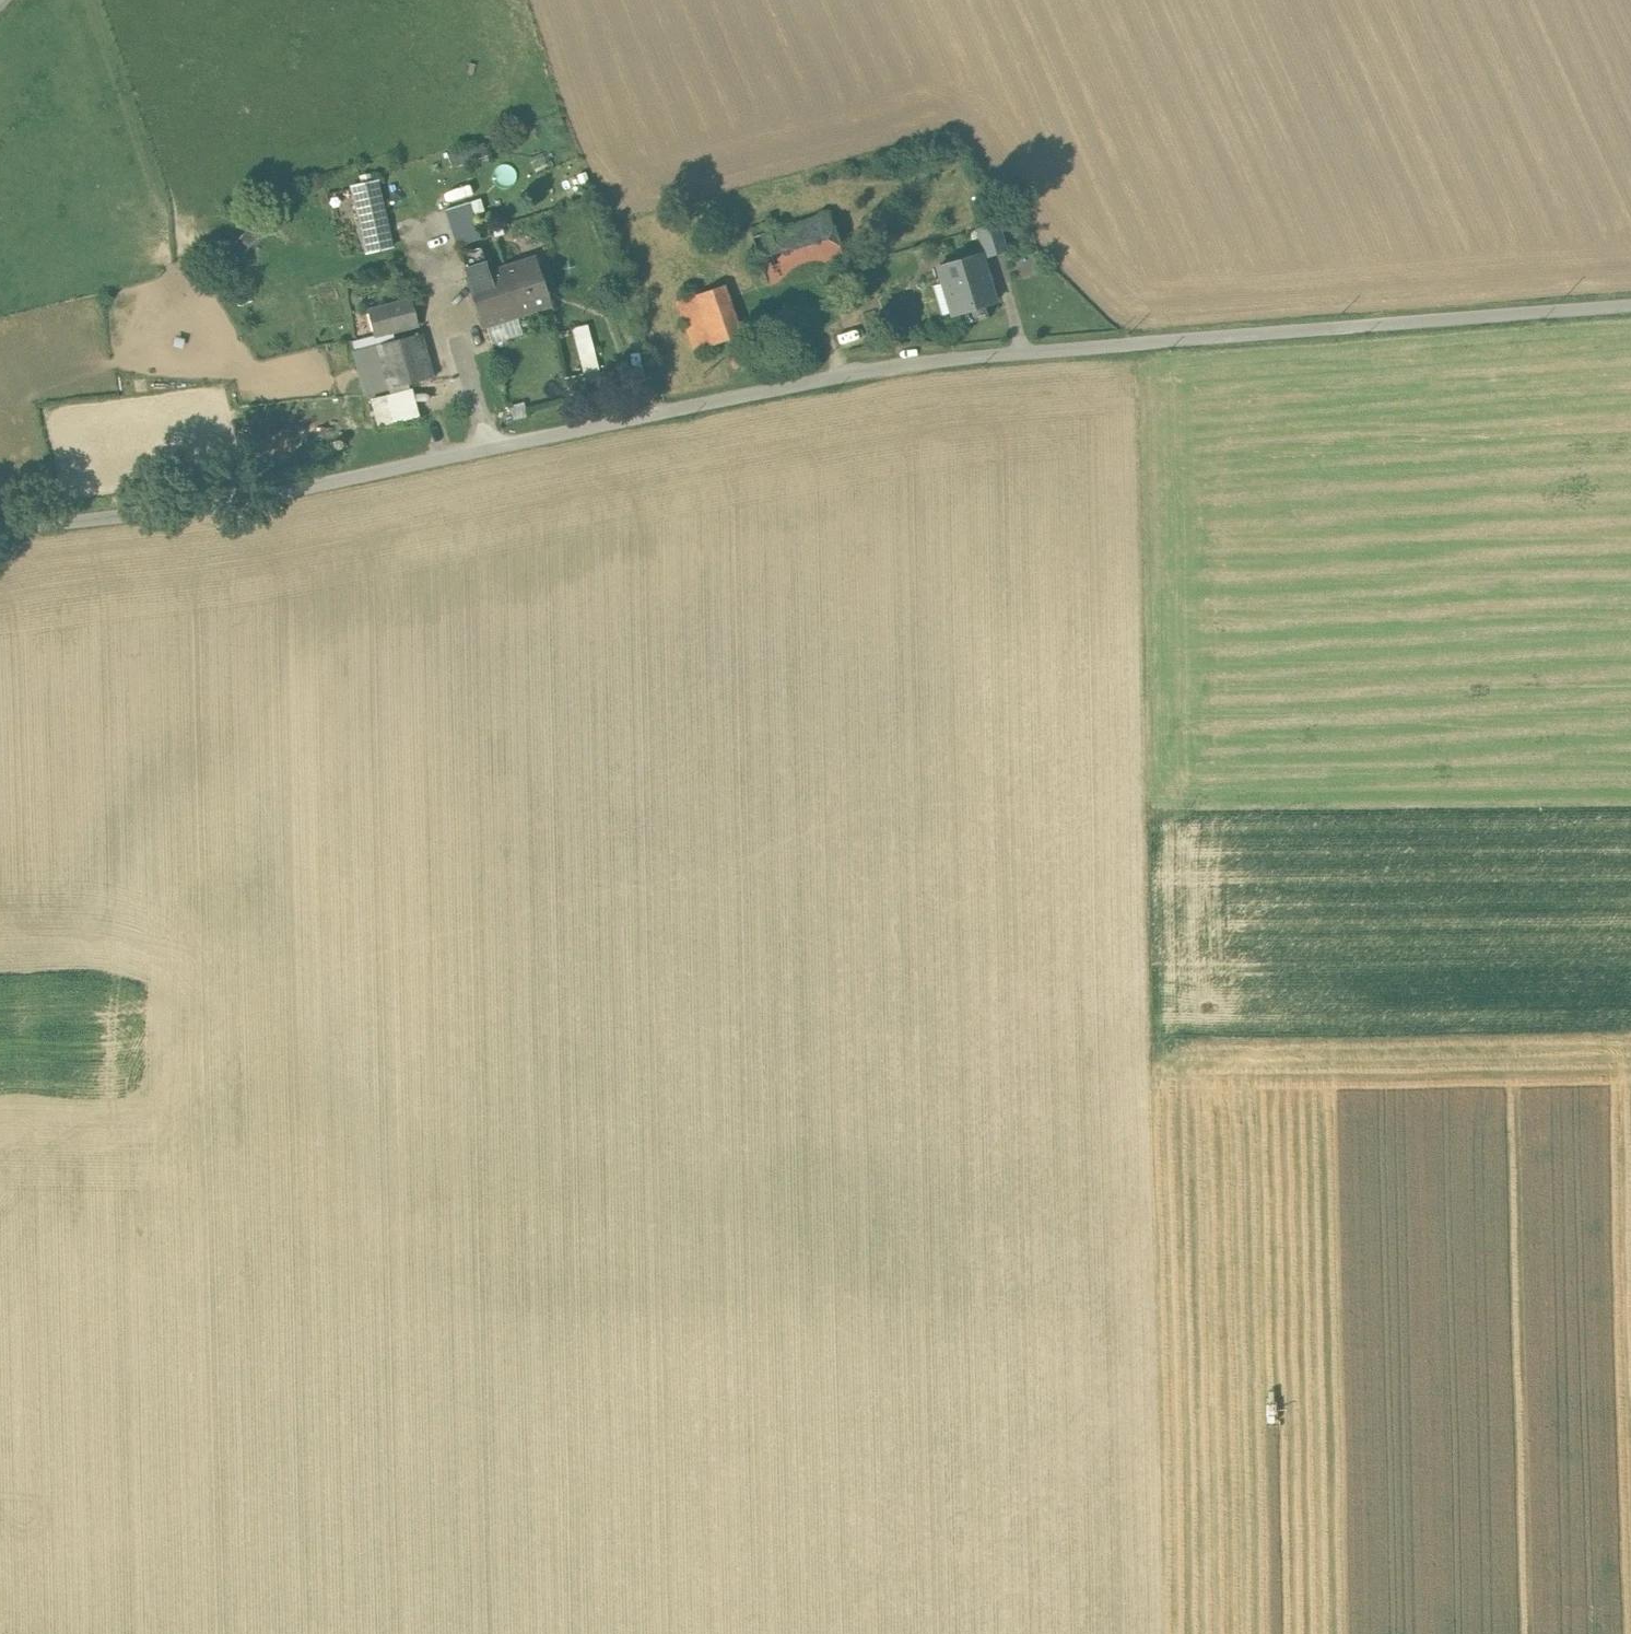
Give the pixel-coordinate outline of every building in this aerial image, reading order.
[(377,181),(351,188),(361,234),(366,252),(392,245),(377,181)] [(469,202),(444,210),(456,247),(481,239),(469,202)] [(827,213),(796,222),(811,269),(842,260),(827,213)] [(796,222),(751,237),(766,284),(811,269),(796,222)] [(1004,251),(995,223),(977,229),(986,256),(1004,251)] [(978,254),(938,266),(953,314),(993,302),(978,254)] [(535,256),(466,278),(482,328),(551,306),(535,256)] [(723,285),(677,301),(694,350),(740,334),(723,285)] [(411,299),(367,311),(374,336),(418,324),(411,299)] [(585,372),(600,368),(589,322),(574,326),(585,372)] [(422,333),(376,345),(388,390),(433,377),(422,333)] [(418,390),(374,392),(375,418),(419,416),(418,390)]
